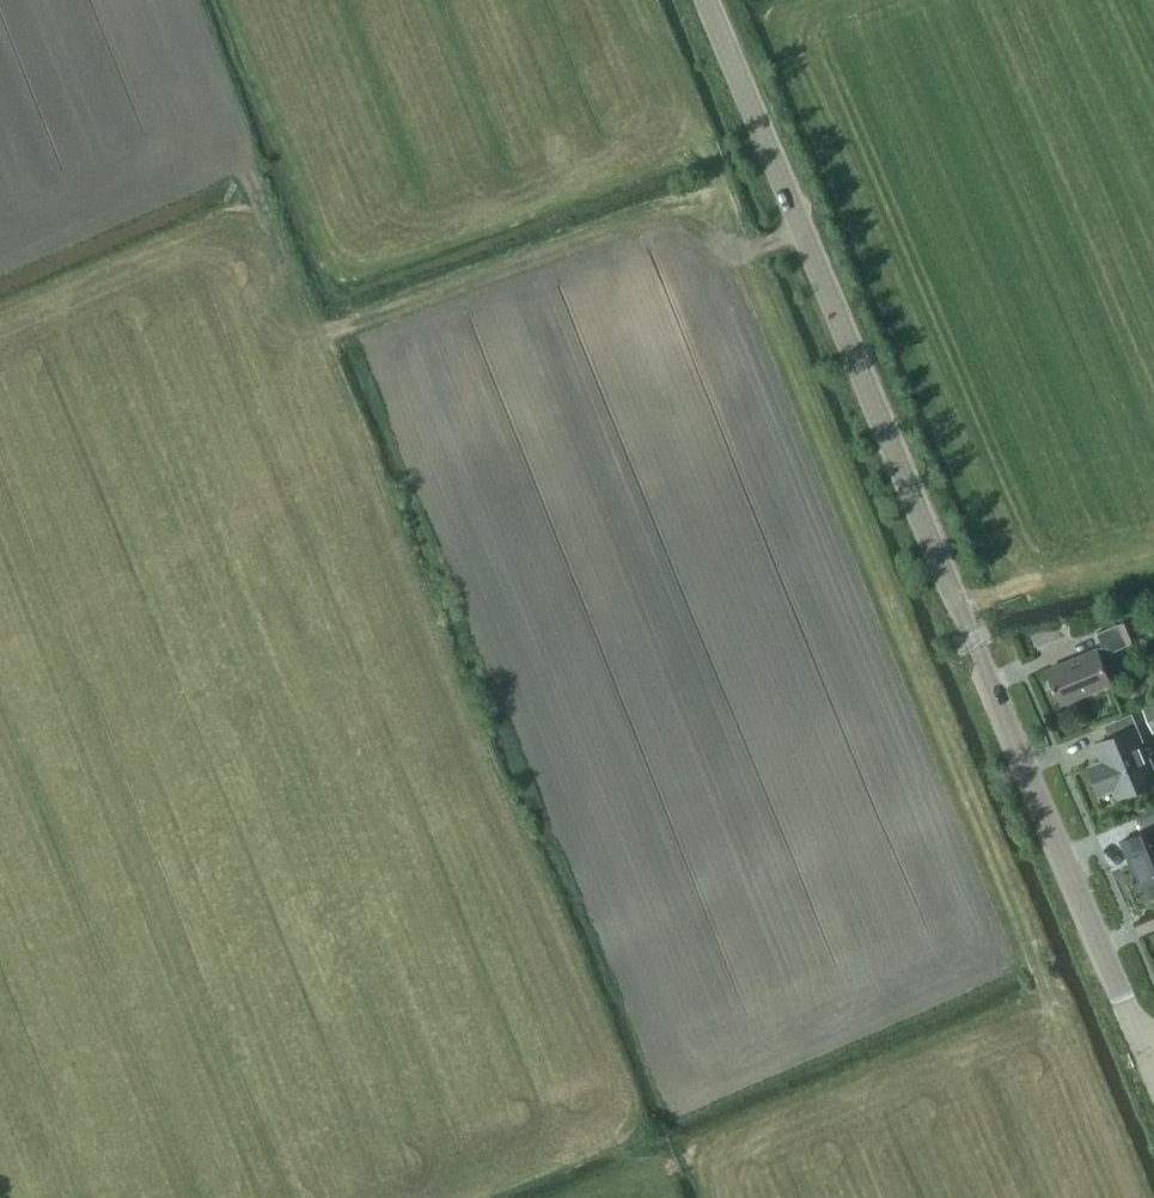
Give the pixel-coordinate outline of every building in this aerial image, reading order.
[(1097,631),(1106,653),(1142,638),(1141,634),(1149,631),(1143,616),(1134,620),(1132,616),(1097,631)] [(1047,669),(1061,702),(1113,680),(1099,647),(1047,669)] [(1142,706),(1151,725),(1153,724),(1153,701),(1142,706)] [(1096,742),(1103,759),(1090,765),(1101,793),(1115,788),(1118,795),(1153,780),(1153,766),(1137,725),(1096,742)] [(1121,839),(1129,858),(1134,856),(1141,873),(1150,895),(1153,893),(1153,810),(1148,812),(1153,826),(1143,830),(1121,839)]
